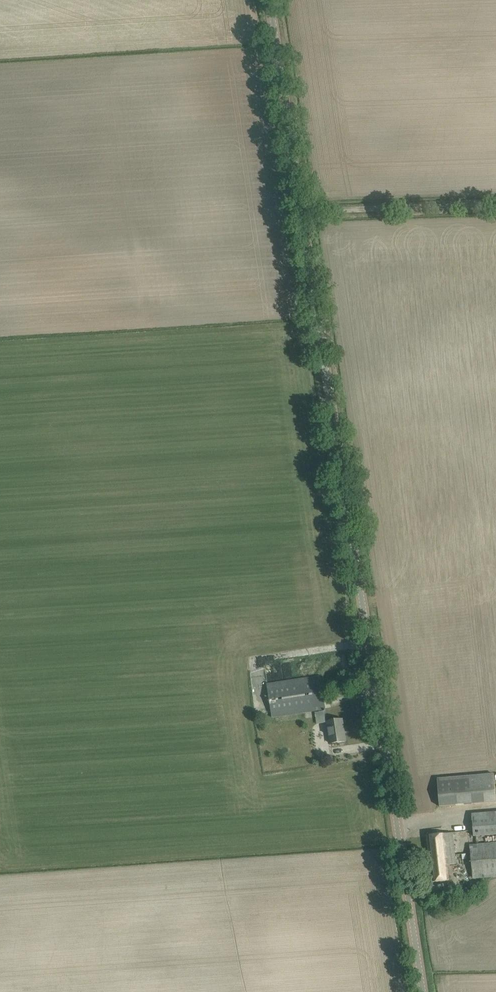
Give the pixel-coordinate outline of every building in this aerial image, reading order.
[(310,677),(267,684),(272,714),(273,718),(305,713),(325,710),(320,676),(310,677)] [(325,710),(315,712),(316,717),(316,719),(317,724),(327,723),(327,722),(325,710)] [(327,723),(328,722),(331,744),(335,743),(345,741),(342,720),(327,722),(327,723)] [(437,779),(439,806),(495,802),(495,797),(494,774),(437,779)] [(472,815),(474,837),(495,835),(495,813),(472,815)] [(452,833),(427,836),(432,882),(450,880),(448,864),(456,863),(452,833)] [(470,846),(473,879),(495,877),(495,844),(470,846)]
